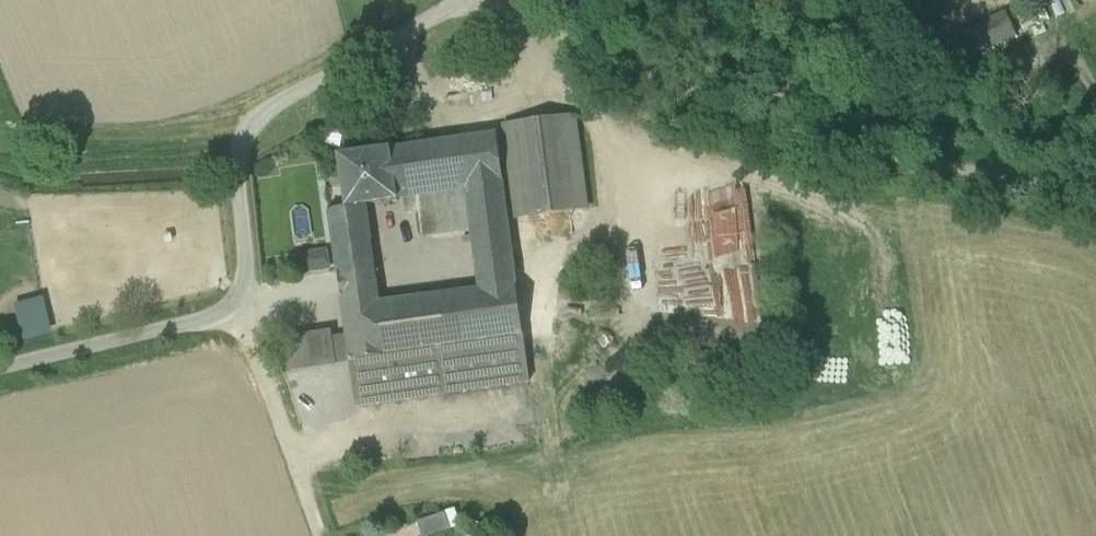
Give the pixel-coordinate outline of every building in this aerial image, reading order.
[(1012,22),(947,53),(953,67),(1019,36),(1012,22)] [(489,70),(443,77),(446,99),(492,93),(489,70)] [(575,118),(504,126),(505,134),(496,135),(500,166),(509,165),(516,220),(587,211),(575,118)] [(496,135),(389,150),(396,196),(465,187),(502,181),(500,166),(496,135)] [(389,150),(338,157),(346,209),(365,206),(397,201),(396,196),(389,150)] [(502,181),(465,187),(471,233),(473,246),(510,241),(502,181)] [(465,187),(416,193),(422,240),(471,233),(465,187)] [(346,209),(328,211),(338,280),(375,274),(365,206),(346,209)] [(510,241),(473,246),(479,290),(516,285),(510,241)] [(667,247),(668,282),(701,280),(700,246),(667,247)] [(375,274),(338,280),(346,337),(349,363),(387,357),(379,304),(375,274)] [(479,290),(379,304),(387,357),(523,338),(516,285),(479,290)] [(14,304),(25,341),(56,333),(45,295),(14,304)] [(331,332),(280,339),(283,372),(336,365),(332,339),(331,332)] [(346,337),(332,339),(336,365),(349,363),(346,337)] [(387,357),(349,363),(356,407),(529,382),(523,338),(387,357)] [(417,523),(421,535),(434,535),(450,530),(445,514),(417,523)]
